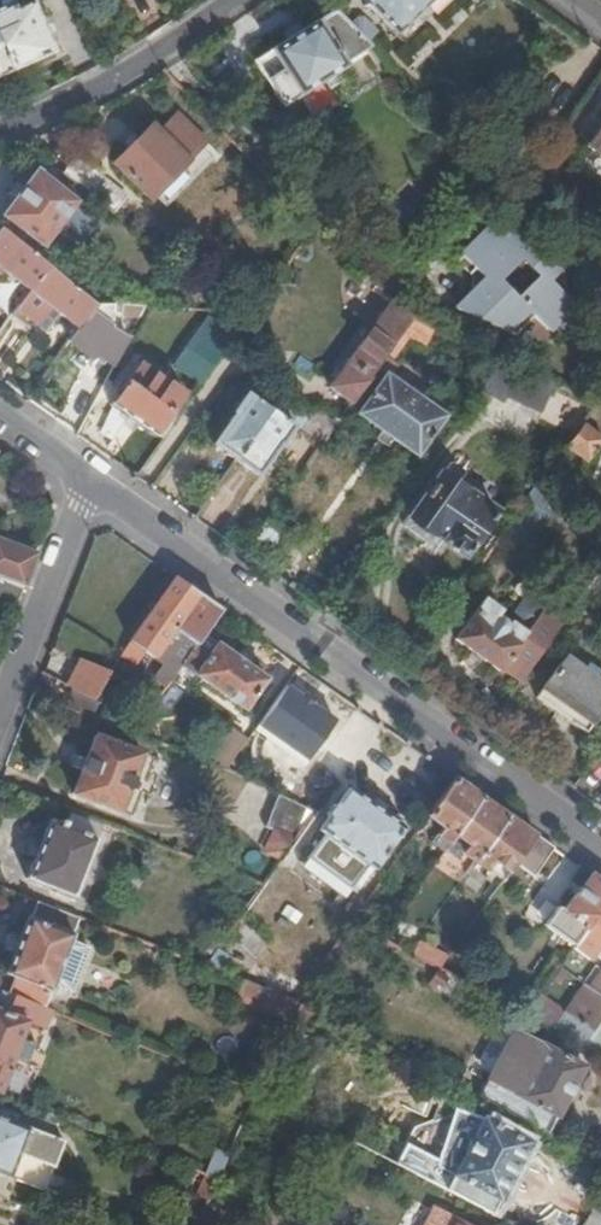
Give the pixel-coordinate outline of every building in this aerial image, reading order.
[(432,0),(362,0),(395,36),(432,0)] [(10,73),(52,55),(31,2),(5,13),(12,25),(0,30),(0,48),(10,73)] [(345,66),(374,50),(337,12),(320,24),(316,24),(255,59),(282,106),(322,83),(327,90),(352,75),(345,66)] [(10,73),(0,48),(0,77),(10,73)] [(172,121),(154,138),(147,131),(111,170),(147,204),(201,149),(172,121)] [(587,145),(600,155),(600,124),(587,145)] [(587,145),(577,159),(600,175),(600,155),(587,145)] [(69,161),(57,176),(90,203),(108,217),(119,203),(69,161)] [(1,219),(41,249),(75,204),(35,174),(1,219)] [(532,316),(545,329),(571,303),(546,278),(556,267),(513,224),(507,230),(494,220),(452,263),(465,277),(471,271),(481,281),(463,301),(470,307),(466,318),(496,328),(503,323),(514,334),(532,316)] [(0,229),(0,272),(28,293),(47,267),(0,229)] [(94,304),(47,267),(28,293),(19,304),(32,325),(37,318),(48,327),(57,315),(77,329),(94,304)] [(112,305),(94,304),(77,329),(67,342),(92,360),(108,340),(114,343),(117,339),(118,313),(112,312),(112,305)] [(411,318),(378,316),(328,384),(350,403),(411,318)] [(16,372),(25,330),(0,324),(0,369),(16,372)] [(202,383),(240,328),(203,327),(176,364),(202,383)] [(127,412),(163,438),(192,398),(140,360),(112,401),(127,412)] [(552,381),(506,360),(485,387),(540,411),(552,381)] [(357,411),(404,445),(417,455),(444,418),(384,374),(357,411)] [(89,408),(92,402),(79,394),(89,408)] [(214,443),(236,458),(270,411),(247,394),(233,412),(235,414),(214,443)] [(99,423),(109,438),(127,412),(112,401),(99,423)] [(320,444),(337,421),(321,407),(308,406),(302,414),(294,425),(320,444)] [(270,411),(236,458),(257,474),(278,444),(279,445),(292,427),(270,411)] [(562,451),(585,467),(600,445),(600,436),(582,423),(562,451)] [(445,467),(410,519),(463,556),(498,506),(445,467)] [(565,495),(537,479),(523,498),(553,519),(565,495)] [(267,519),(251,542),(273,558),(275,556),(280,559),(294,542),(288,538),(290,536),(267,519)] [(24,587),(36,554),(0,540),(0,578),(24,587)] [(204,634),(221,611),(175,577),(122,653),(136,663),(143,652),(153,659),(167,639),(189,655),(204,634)] [(13,614),(24,587),(0,578),(0,609),(13,614)] [(455,638),(497,669),(499,666),(526,629),(515,621),(510,617),(507,621),(495,612),(497,609),(484,597),(455,638)] [(526,629),(499,666),(520,681),(563,619),(533,598),(521,599),(513,609),(515,621),(526,629)] [(266,680),(204,634),(189,655),(182,665),(181,666),(245,710),(266,680)] [(99,697),(108,665),(73,656),(64,688),(99,697)] [(600,713),(600,681),(566,657),(536,697),(583,731),(598,711),(600,713)] [(174,676),(181,666),(182,665),(176,660),(168,672),(174,676)] [(226,770),(246,741),(230,730),(207,762),(226,770)] [(72,793),(119,812),(142,754),(95,735),(72,793)] [(338,778),(336,773),(310,755),(284,795),(314,811),(338,778)] [(479,796),(453,777),(424,817),(440,829),(431,842),(441,850),(446,845),(479,796)] [(399,829),(347,790),(336,805),(333,805),(325,816),(327,818),(318,831),(372,870),(399,829)] [(505,815),(479,796),(446,845),(471,863),(505,815)] [(314,813),(296,804),(277,831),(275,830),(266,852),(279,859),(281,860),(314,813)] [(535,836),(505,815),(471,863),(485,873),(491,865),(506,875),(515,862),(535,836)] [(26,879),(73,898),(95,838),(49,820),(26,879)] [(554,849),(535,836),(515,862),(535,876),(554,849)] [(590,875),(563,911),(556,906),(542,925),(573,948),(600,908),(600,882),(590,875)] [(79,918),(37,902),(31,917),(28,916),(6,973),(14,977),(7,994),(43,1009),(69,945),(79,918)] [(217,950),(230,959),(263,912),(250,903),(217,950)] [(573,948),(590,962),(600,946),(600,908),(573,948)] [(205,967),(220,972),(230,959),(217,950),(205,967)] [(445,972),(438,968),(428,983),(434,987),(437,983),(440,985),(445,980),(442,977),(445,972)] [(297,1003),(296,1001),(244,982),(238,997),(254,1007),(288,1021),(297,1003)] [(534,1002),(526,1015),(583,1044),(600,1018),(600,983),(575,1022),(534,1002)] [(50,1011),(43,1009),(7,994),(0,991),(0,1084),(25,1022),(43,1028),(50,1011)] [(513,1035),(561,1106),(580,1067),(514,1029),(513,1035)] [(561,1106),(513,1035),(479,1099),(547,1134),(561,1106)] [(6,1200),(13,1181),(42,1192),(62,1142),(0,1117),(0,1198),(6,1200)] [(397,1164),(487,1211),(495,1196),(499,1198),(528,1142),(497,1126),(498,1123),(495,1121),(493,1124),(484,1119),(482,1122),(477,1120),(474,1121),(465,1137),(460,1135),(453,1149),(448,1147),(438,1166),(406,1148),(397,1164)] [(218,1179),(226,1158),(215,1153),(205,1174),(218,1179)] [(218,1179),(207,1203),(220,1208),(226,1195),(230,1185),(218,1179)] [(230,1185),(226,1195),(251,1209),(257,1199),(230,1185)] [(16,1219),(22,1206),(6,1200),(0,1198),(0,1213),(16,1219)] [(453,1216),(449,1224),(470,1224),(453,1216)]
